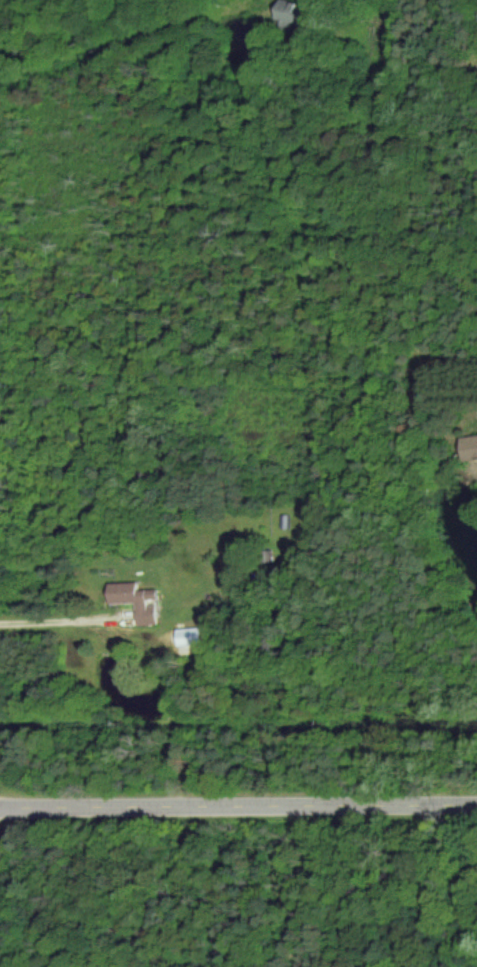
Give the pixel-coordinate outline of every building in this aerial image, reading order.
[(291,27),(298,3),(287,0),(277,0),(271,21),(291,27)] [(459,436),(462,460),(476,459),(476,435),(459,436)] [(152,625),(152,606),(144,606),(143,600),(153,600),(153,590),(134,590),(133,582),(104,583),(104,604),(132,603),(132,625),(152,625)] [(199,643),(198,626),(172,629),(174,646),(199,643)]
